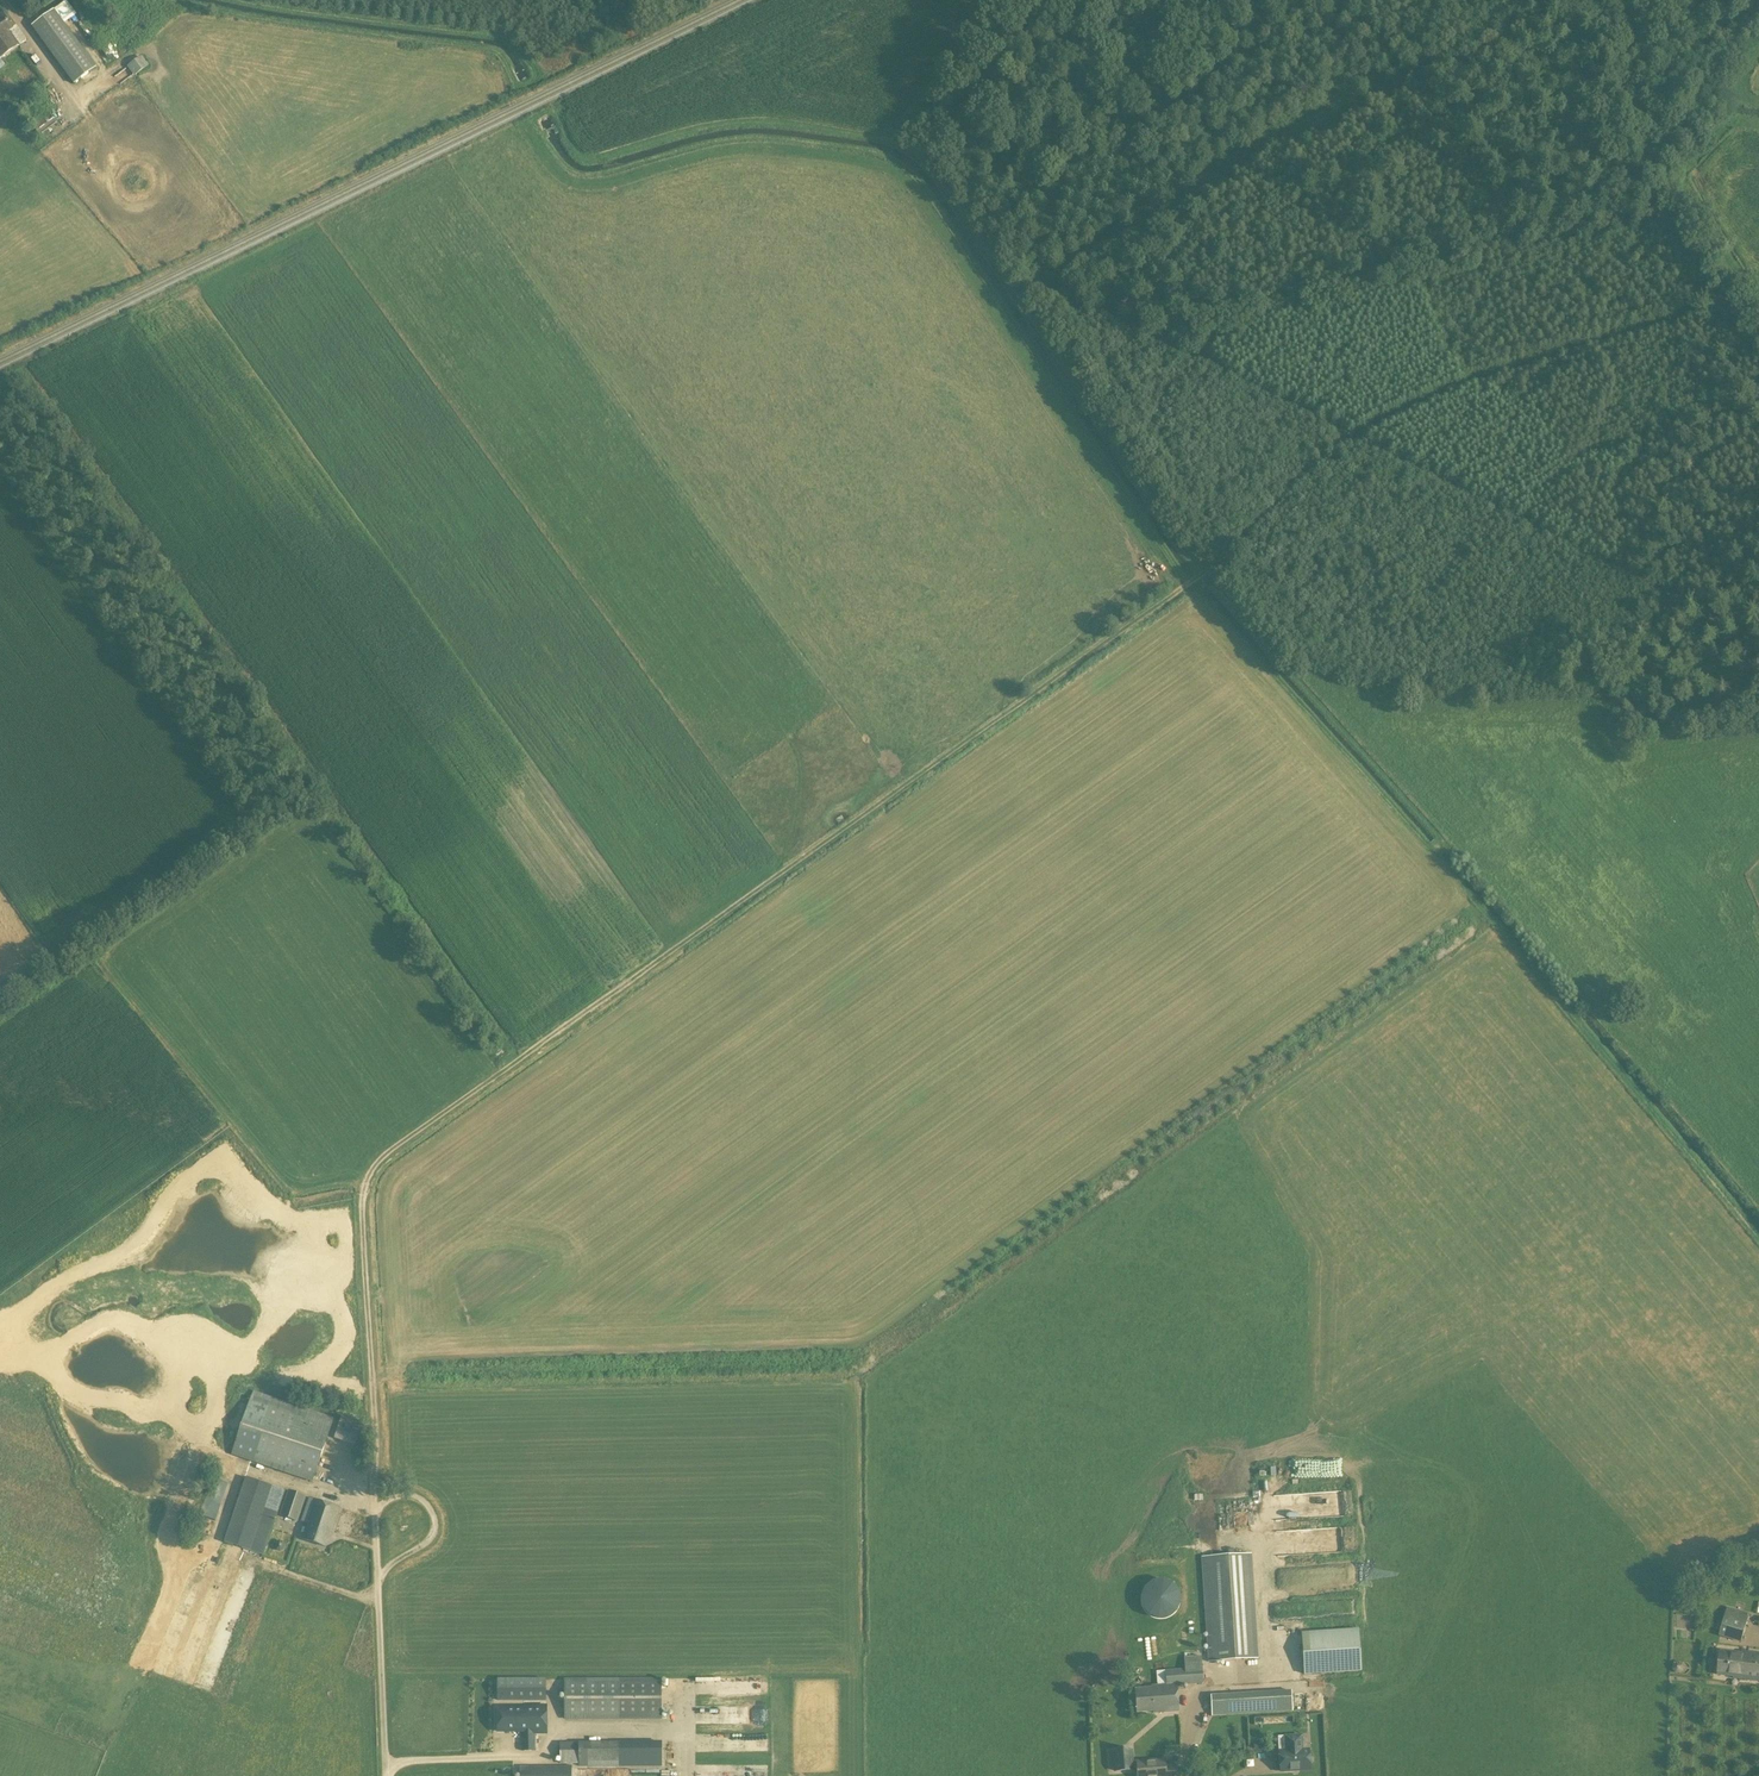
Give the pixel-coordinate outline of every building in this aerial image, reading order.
[(43,18),(31,26),(74,84),(96,67),(81,47),(89,41),(93,38),(66,1),(43,18)] [(18,45),(8,31),(12,28),(3,16),(0,18),(0,58),(18,45)] [(140,57),(127,67),(134,77),(149,66),(141,56),(140,57)] [(32,125),(39,135),(56,122),(49,113),(32,125)] [(231,1455),(313,1482),(333,1421),(314,1414),(316,1409),(306,1407),(304,1413),(251,1396),(231,1455)] [(341,1416),(334,1438),(359,1447),(367,1425),(341,1416)] [(264,1553),(284,1489),(248,1477),(228,1541),(264,1553)] [(211,1478),(201,1516),(217,1520),(228,1483),(211,1478)] [(298,1521),(306,1495),(288,1490),(280,1515),(298,1521)] [(310,1498),(302,1521),(309,1523),(304,1539),(325,1546),(331,1530),(332,1531),(340,1508),(310,1498)] [(1208,1655),(1208,1661),(1258,1658),(1251,1553),(1201,1557),(1208,1655)] [(1141,1614),(1178,1615),(1179,1582),(1142,1580),(1141,1614)] [(1719,1636),(1741,1642),(1750,1614),(1728,1607),(1719,1636)] [(1360,1630),(1302,1634),(1305,1674),(1320,1673),(1362,1671),(1360,1630)] [(1743,1652),(1743,1653),(1721,1651),(1718,1675),(1739,1677),(1739,1679),(1758,1681),(1758,1654),(1743,1652)] [(1166,1682),(1166,1685),(1151,1686),(1151,1688),(1135,1689),(1136,1712),(1152,1711),(1152,1712),(1178,1711),(1177,1685),(1203,1684),(1201,1655),(1184,1656),(1184,1669),(1165,1670),(1166,1682)] [(1673,1664),(1672,1669),(1675,1673),(1680,1673),(1684,1670),(1685,1666),(1682,1662),(1677,1661),(1673,1664)] [(546,1678),(497,1678),(497,1701),(546,1701),(546,1678)] [(660,1678),(564,1679),(565,1718),(661,1717),(660,1678)] [(1291,1690),(1211,1695),(1211,1716),(1293,1711),(1291,1690)] [(499,1732),(522,1731),(522,1741),(517,1742),(517,1751),(536,1750),(535,1734),(546,1733),(546,1705),(533,1706),(533,1707),(498,1708),(499,1732)] [(1320,1715),(1310,1716),(1311,1731),(1321,1730),(1320,1715)] [(1278,1750),(1280,1773),(1311,1771),(1309,1748),(1303,1748),(1302,1734),(1284,1735),(1285,1749),(1278,1750)] [(579,1764),(579,1766),(631,1766),(631,1742),(560,1742),(560,1764),(579,1764)] [(1137,1767),(1138,1775),(1176,1775),(1175,1763),(1163,1764),(1163,1760),(1137,1762),(1137,1763),(1132,1763),(1132,1749),(1114,1750),(1115,1770),(1133,1769),(1133,1768),(1137,1767)] [(520,1766),(520,1775),(571,1775),(571,1766),(520,1766)]
